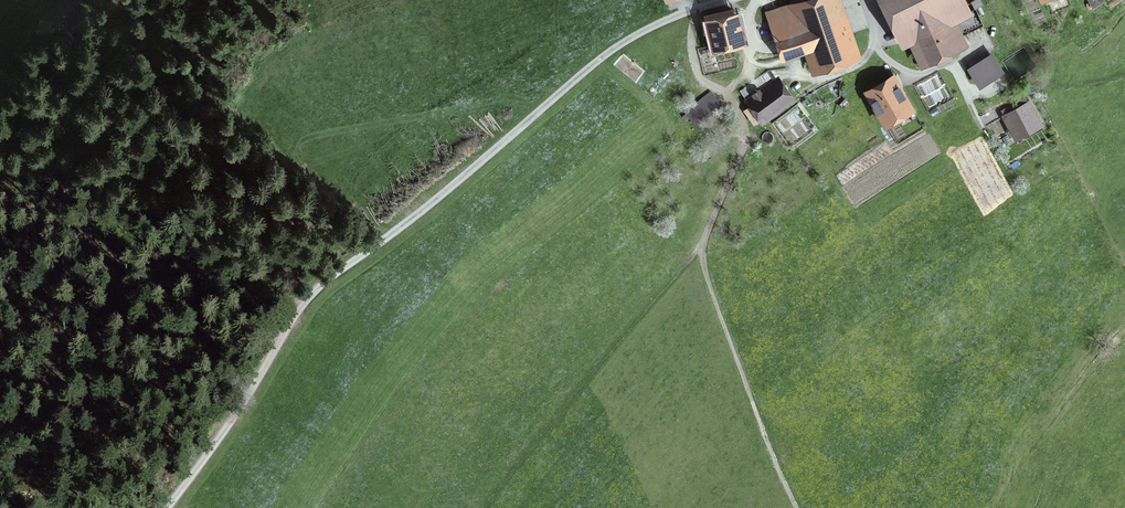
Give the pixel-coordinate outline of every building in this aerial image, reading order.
[(834,0),(794,0),(795,2),(766,12),(775,40),(779,39),(785,54),(810,45),(818,67),(853,55),(834,0)] [(953,19),(968,12),(962,0),(883,0),(904,43),(916,38),(927,60),(959,44),(948,22),(953,19)] [(733,9),(705,15),(707,23),(713,22),(718,47),(740,42),(733,9)] [(975,9),(968,12),(953,19),(960,34),(982,23),(975,9)] [(1001,70),(992,56),(971,69),(979,83),(1001,70)] [(753,121),(791,93),(782,82),(778,84),(767,70),(740,90),(751,105),(745,110),(753,121)] [(883,121),(908,107),(892,78),(867,92),(883,121)] [(711,86),(685,108),(696,121),(722,99),(711,86)] [(1016,137),(1040,123),(1029,102),(1005,116),(1016,137)]
